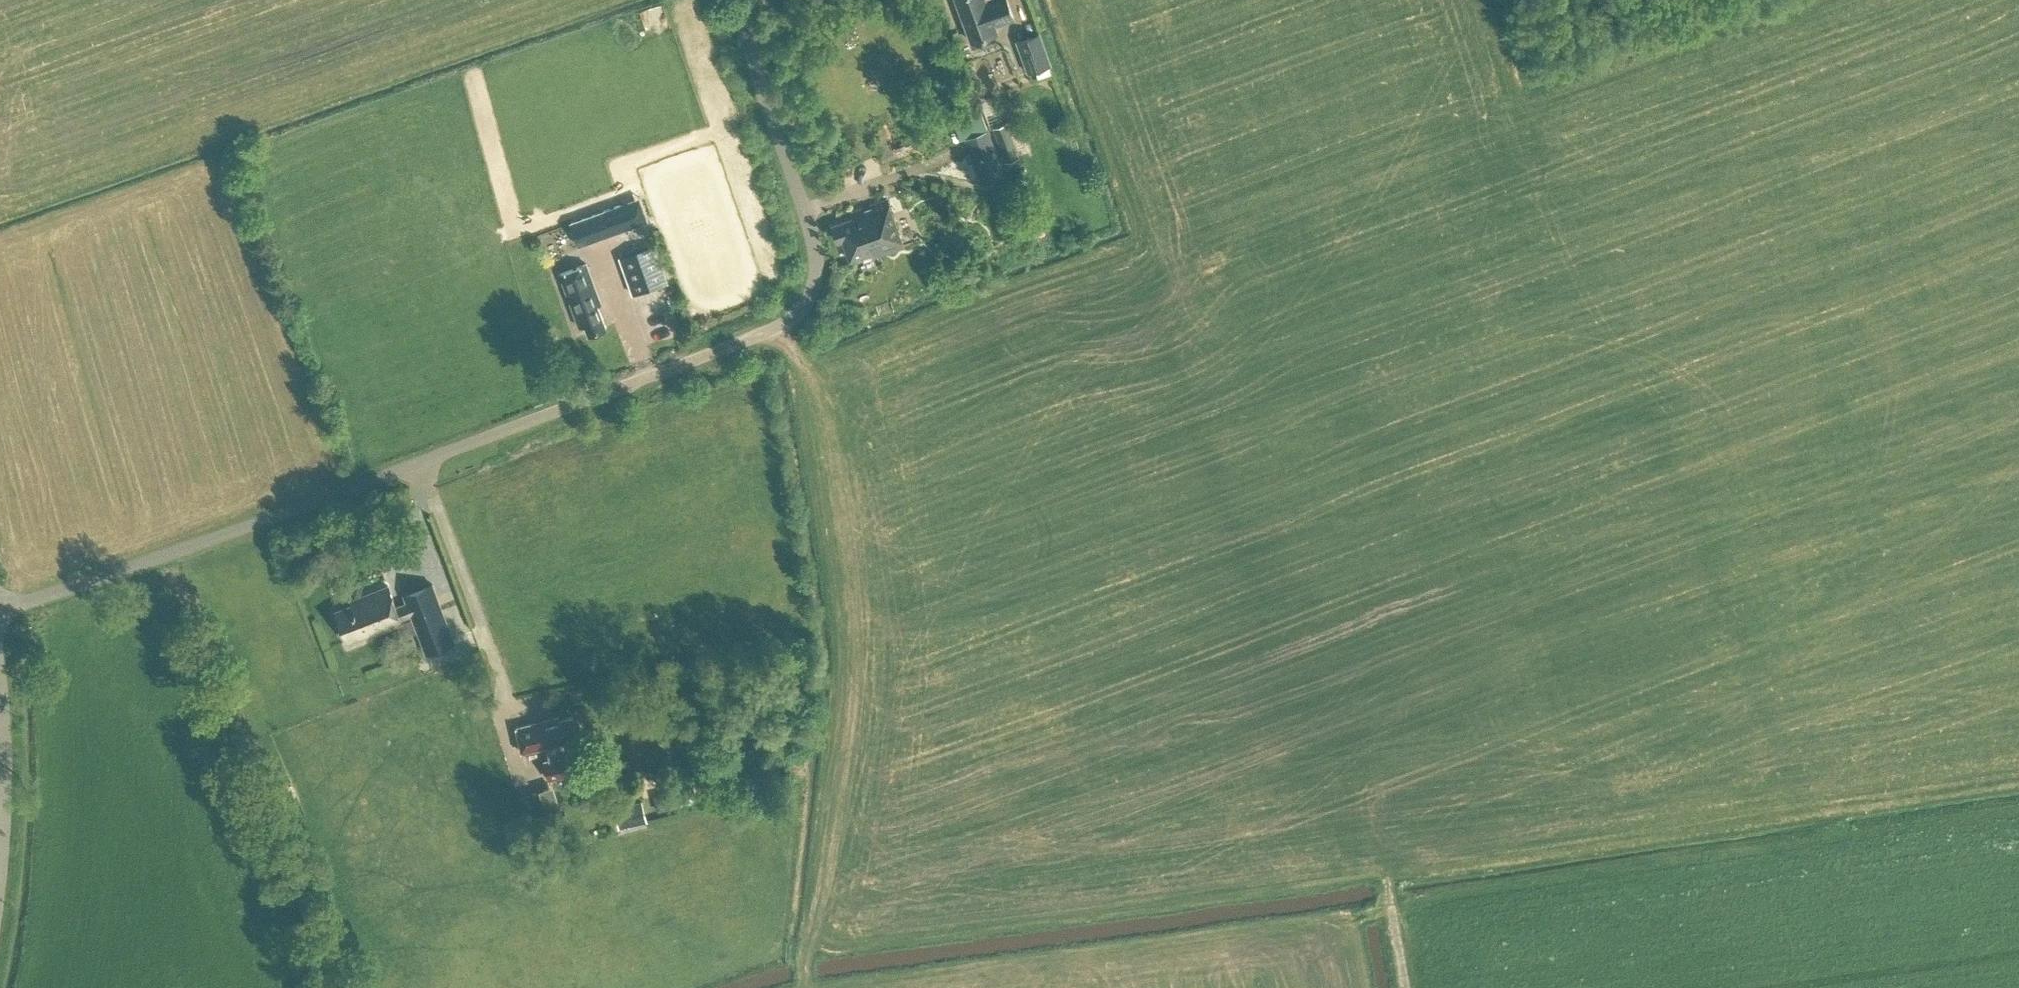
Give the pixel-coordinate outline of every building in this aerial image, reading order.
[(998,29),(995,22),(1014,15),(1008,0),(957,0),(972,39),(998,29)] [(1050,64),(1052,63),(1040,30),(1015,39),(1027,72),(1036,69),(1050,64)] [(1050,64),(1036,69),(1038,76),(1052,71),(1050,64)] [(1007,120),(992,126),(1001,151),(1016,145),(1007,120)] [(988,129),(964,138),(981,184),(1005,175),(988,129)] [(872,207),(866,209),(865,206),(851,211),(853,216),(833,223),(839,240),(844,238),(851,258),(868,252),(868,251),(878,248),(880,253),(904,244),(888,198),(871,204),(872,207)] [(620,204),(571,222),(580,243),(628,225),(620,204)] [(655,242),(625,253),(638,290),(668,280),(655,242)] [(600,292),(619,289),(615,260),(596,263),(600,292)] [(607,326),(598,302),(601,301),(587,263),(560,273),(579,324),(585,322),(589,333),(607,326)] [(624,343),(627,352),(646,347),(644,337),(624,343)] [(362,598),(336,608),(349,640),(373,630),(374,632),(403,621),(402,617),(412,613),(427,652),(456,641),(433,582),(404,593),(407,601),(397,605),(389,584),(361,595),(362,598)] [(515,725),(522,752),(546,746),(549,758),(544,759),(549,779),(575,773),(569,744),(580,741),(574,714),(560,717),(559,715),(515,725)] [(619,827),(647,820),(642,799),(614,806),(619,827)]
